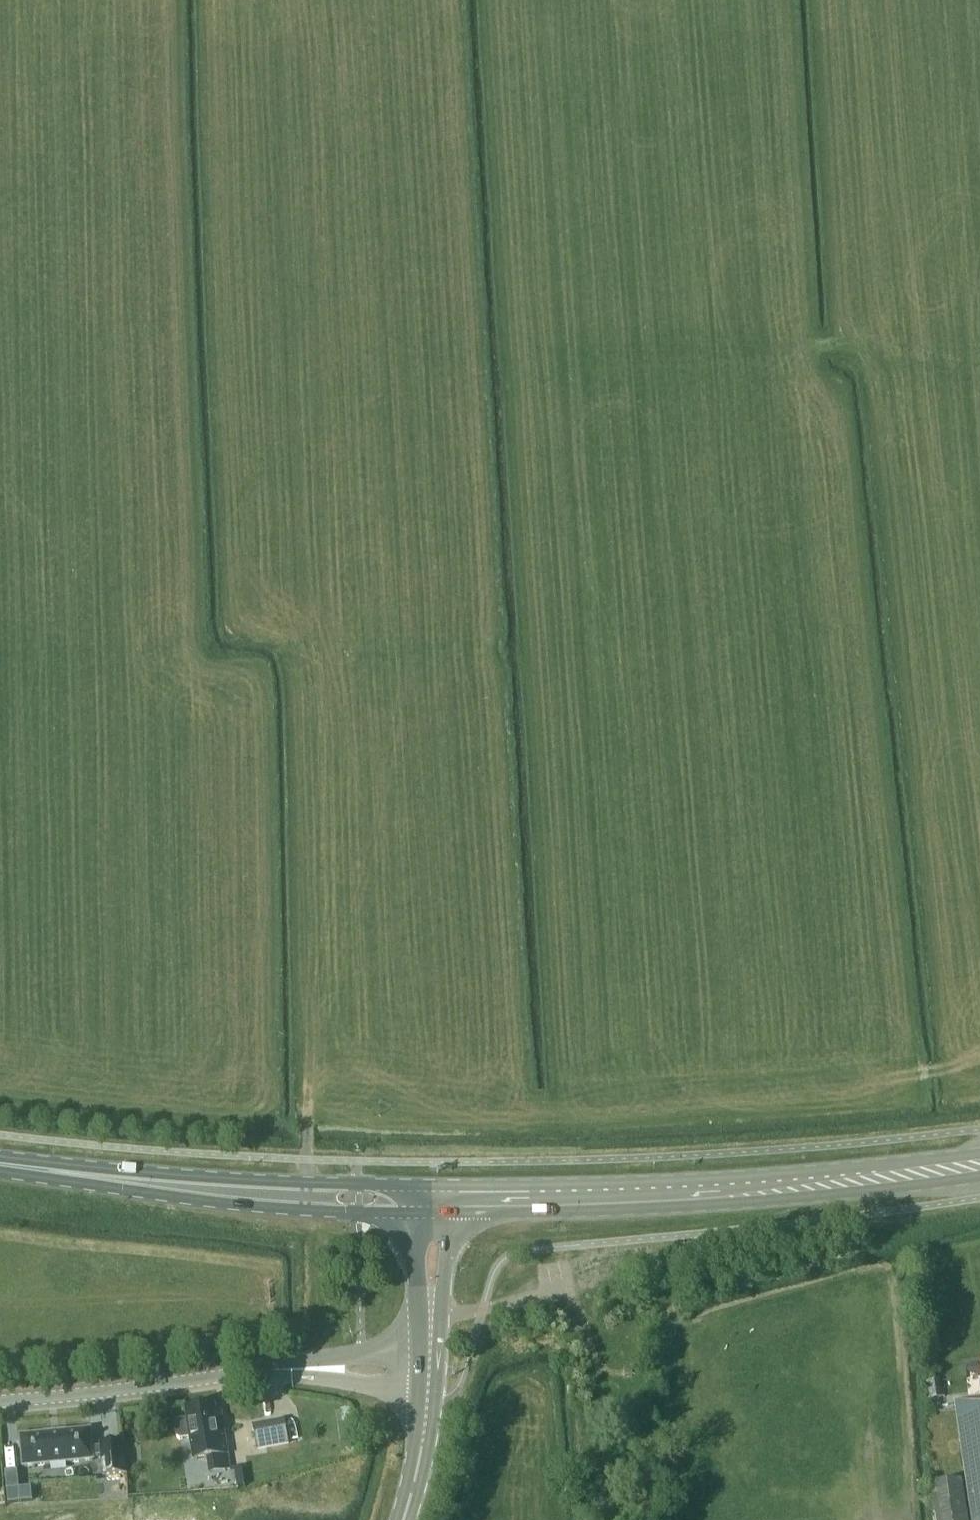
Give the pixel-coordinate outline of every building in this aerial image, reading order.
[(956,1401),(973,1519),(979,1519),(979,1398),(956,1401)] [(180,1439),(189,1437),(193,1459),(228,1454),(221,1409),(216,1410),(215,1403),(185,1408),(187,1420),(177,1421),(175,1424),(177,1437),(180,1439)] [(253,1424),(258,1449),(288,1444),(284,1418),(253,1424)] [(90,1428),(19,1435),(23,1467),(93,1460),(92,1456),(100,1455),(102,1478),(126,1475),(123,1442),(99,1444),(99,1446),(92,1447),(90,1428)] [(962,1479),(931,1484),(935,1519),(968,1519),(962,1479)]
